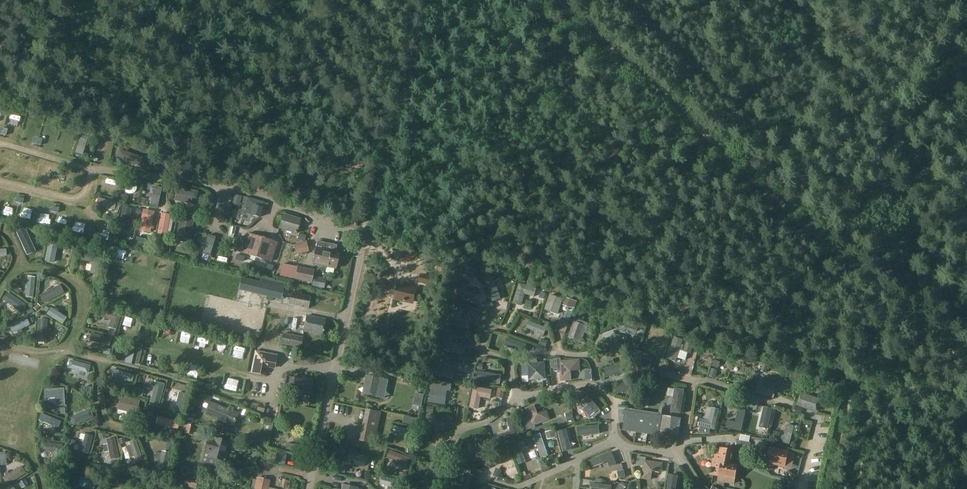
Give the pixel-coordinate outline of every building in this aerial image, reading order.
[(7,140),(13,142),(17,127),(10,126),(7,140)] [(42,139),(34,137),(33,144),(40,146),(42,139)] [(43,176),(45,189),(55,187),(53,174),(43,176)] [(176,187),(174,199),(194,203),(197,191),(176,187)] [(128,196),(121,195),(119,201),(121,202),(121,204),(126,205),(128,196)] [(232,203),(240,205),(242,197),(234,195),(232,203)] [(246,198),(245,205),(242,213),(259,217),(262,209),(266,210),(267,204),(246,198)] [(139,231),(150,233),(154,213),(143,210),(139,231)] [(301,219),(282,214),(278,229),(296,234),(301,219)] [(159,220),(157,241),(167,243),(170,221),(159,220)] [(189,240),(193,222),(179,220),(176,238),(189,240)] [(243,229),(236,227),(234,235),(241,237),(243,229)] [(247,233),(240,253),(255,258),(262,238),(247,233)] [(306,236),(299,234),(297,240),(304,242),(306,236)] [(277,243),(262,238),(255,258),(270,263),(277,243)] [(209,263),(215,246),(202,241),(195,258),(209,263)] [(315,249),(311,264),(334,269),(338,253),(325,251),(324,251),(326,243),(317,241),(315,249)] [(308,249),(306,242),(294,245),(296,252),(308,249)] [(48,246),(44,269),(55,270),(59,247),(48,246)] [(96,248),(86,246),(83,259),(93,261),(91,273),(98,274),(102,253),(95,251),(96,248)] [(414,248),(401,258),(405,263),(418,253),(414,248)] [(307,253),(293,255),(294,261),(308,259),(307,253)] [(296,279),(311,282),(312,276),(313,271),(298,268),(296,279)] [(482,270),(480,271),(483,278),(488,276),(486,272),(482,270)] [(277,283),(293,285),(294,272),(278,271),(277,283)] [(420,275),(419,283),(431,285),(433,277),(420,275)] [(29,276),(28,295),(27,296),(35,297),(37,277),(29,276)] [(314,276),(312,286),(324,289),(326,279),(314,276)] [(458,288),(455,298),(474,304),(477,296),(465,292),(467,284),(460,282),(458,286),(458,288)] [(519,283),(513,302),(521,304),(524,293),(533,296),(535,288),(519,283)] [(269,285),(267,295),(280,298),(283,288),(269,285)] [(397,285),(394,299),(413,303),(416,289),(397,285)] [(59,287),(39,297),(43,304),(63,294),(59,287)] [(550,292),(545,309),(558,314),(564,297),(550,292)] [(296,294),(290,293),(288,305),(307,309),(310,297),(296,294)] [(7,294),(2,301),(21,313),(26,306),(7,294)] [(565,298),(562,305),(572,309),(572,308),(575,308),(577,302),(565,298)] [(579,304),(576,312),(584,315),(587,307),(579,304)] [(464,309),(454,307),(449,326),(469,330),(471,322),(461,319),(464,309)] [(121,314),(101,308),(99,315),(112,319),(109,328),(117,330),(121,314)] [(66,319),(50,309),(46,315),(62,325),(66,319)] [(302,315),(300,321),(305,322),(303,331),(321,335),(324,320),(306,316),(305,316),(302,315)] [(12,334),(28,327),(25,318),(8,325),(12,334)] [(580,336),(583,336),(588,323),(575,318),(568,337),(578,341),(580,336)] [(37,342),(45,343),(46,322),(38,321),(37,342)] [(283,333),(281,345),(300,349),(303,337),(283,333)] [(440,348),(463,354),(465,347),(450,343),(452,336),(444,334),(440,348)] [(614,348),(615,351),(623,349),(619,336),(604,341),(607,350),(608,350),(614,348)] [(675,337),(667,358),(675,361),(679,350),(681,350),(683,345),(681,344),(682,339),(675,337)] [(541,339),(539,345),(545,347),(547,341),(541,339)] [(686,342),(683,351),(690,353),(693,344),(686,342)] [(504,352),(521,359),(525,350),(507,343),(504,352)] [(135,364),(138,349),(127,346),(123,362),(135,364)] [(88,354),(96,356),(98,348),(89,347),(88,354)] [(255,350),(252,365),(266,368),(274,369),(276,360),(277,355),(265,353),(255,350)] [(560,359),(553,359),(554,371),(560,371),(561,381),(570,381),(570,371),(579,370),(578,360),(560,361),(560,359)] [(438,361),(435,376),(452,379),(455,364),(438,361)] [(531,363),(527,364),(528,381),(546,380),(544,362),(537,363),(531,363)] [(113,369),(111,376),(121,380),(120,382),(125,383),(125,381),(131,383),(134,376),(113,369)] [(711,369),(709,376),(715,378),(717,371),(711,369)] [(286,375),(282,391),(291,393),(292,393),(291,397),(292,399),(298,400),(300,399),(301,395),(308,396),(309,397),(309,396),(312,383),(313,381),(286,375)] [(367,376),(364,388),(366,388),(365,394),(384,398),(385,389),(383,389),(385,381),(380,380),(381,379),(367,376)] [(773,398),(777,384),(760,378),(755,392),(773,398)] [(615,385),(617,393),(628,390),(630,398),(637,396),(633,380),(615,385)] [(490,390),(473,387),(470,407),(477,408),(480,397),(489,399),(490,390)] [(431,388),(430,402),(444,404),(445,390),(431,388)] [(674,388),(672,397),(670,411),(680,413),(684,389),(674,388)] [(63,389),(44,390),(44,399),(55,398),(56,406),(64,406),(63,389)] [(421,407),(424,395),(416,393),(413,405),(421,407)] [(816,411),(820,399),(800,393),(796,406),(816,411)] [(118,409),(137,414),(141,400),(121,395),(118,409)] [(582,407),(580,408),(588,417),(598,408),(588,396),(580,404),(582,407)] [(204,414),(233,426),(238,415),(232,412),(233,409),(228,407),(227,410),(209,403),(204,414)] [(526,407),(529,416),(522,418),(526,430),(532,428),(531,425),(548,420),(545,410),(537,413),(534,405),(526,407)] [(708,420),(704,419),(698,418),(697,425),(699,426),(714,429),(719,409),(711,407),(708,420)] [(634,410),(624,408),(621,431),(655,437),(655,436),(659,436),(662,415),(658,415),(658,413),(634,410)] [(727,420),(725,428),(741,431),(745,411),(738,409),(735,422),(727,420)] [(367,410),(366,411),(360,441),(375,444),(382,413),(367,410)] [(115,411),(115,427),(128,427),(128,411),(115,411)] [(426,419),(424,427),(445,431),(447,424),(434,421),(435,416),(427,414),(426,419)] [(665,416),(662,415),(659,436),(677,439),(680,418),(665,416)] [(507,419),(510,431),(498,434),(499,442),(519,437),(514,417),(507,419)] [(40,420),(35,431),(55,439),(59,429),(40,420)] [(170,431),(172,425),(158,421),(156,427),(170,431)] [(192,435),(194,426),(186,424),(184,433),(192,435)] [(394,426),(393,432),(399,434),(398,436),(403,437),(404,435),(412,437),(413,431),(394,426)] [(552,430),(546,432),(548,440),(554,438),(555,438),(553,430),(552,430)] [(423,431),(421,438),(428,440),(430,433),(423,431)] [(774,431),(772,438),(779,440),(780,433),(774,431)] [(80,444),(78,451),(88,454),(92,436),(85,434),(82,445),(80,444)] [(540,434),(533,436),(540,458),(547,455),(540,434)] [(241,440),(250,446),(253,441),(244,435),(241,440)] [(107,438),(108,443),(103,445),(105,453),(110,452),(111,458),(120,456),(115,436),(107,438)] [(563,436),(555,439),(562,458),(570,455),(563,436)] [(204,453),(201,464),(204,465),(220,469),(222,461),(227,442),(212,438),(211,443),(206,442),(204,453)] [(467,462),(476,461),(484,460),(482,438),(474,438),(475,452),(467,453),(467,462)] [(527,446),(524,440),(511,445),(518,464),(525,462),(520,450),(524,449),(523,447),(527,446)] [(750,443),(736,440),(734,446),(749,449),(750,443)] [(129,445),(126,447),(130,458),(133,457),(136,463),(143,461),(135,441),(128,443),(129,445)] [(63,444),(42,443),(41,452),(53,452),(53,461),(61,462),(63,444)] [(770,447),(766,462),(784,467),(788,451),(770,447)] [(717,479),(734,483),(737,466),(730,465),(733,450),(721,448),(719,455),(721,456),(717,479)] [(162,450),(161,453),(156,452),(155,458),(160,459),(157,473),(166,476),(171,452),(162,450)] [(407,465),(409,459),(390,451),(387,458),(397,462),(396,466),(404,469),(405,465),(407,465)] [(455,452),(453,460),(460,461),(462,454),(455,452)] [(611,452),(589,460),(591,467),(607,461),(609,466),(615,464),(611,452)] [(643,466),(642,478),(650,479),(651,471),(659,472),(661,463),(645,461),(645,458),(637,456),(636,465),(643,466)] [(276,457),(274,464),(284,466),(285,459),(276,457)] [(495,470),(493,476),(497,478),(499,479),(501,473),(495,470)] [(624,471),(617,472),(619,479),(625,477),(624,471)] [(418,488),(422,488),(440,488),(443,475),(432,473),(430,481),(427,480),(426,485),(419,483),(418,488)] [(382,476),(380,484),(388,486),(388,488),(391,488),(391,487),(398,488),(400,481),(382,476)] [(78,487),(88,488),(93,488),(95,481),(80,478),(78,487)] [(269,488),(270,481),(256,478),(253,488),(268,488),(269,488)] [(185,479),(183,487),(193,488),(195,488),(196,481),(185,479)] [(282,480),(280,487),(288,488),(290,482),(282,480)]
